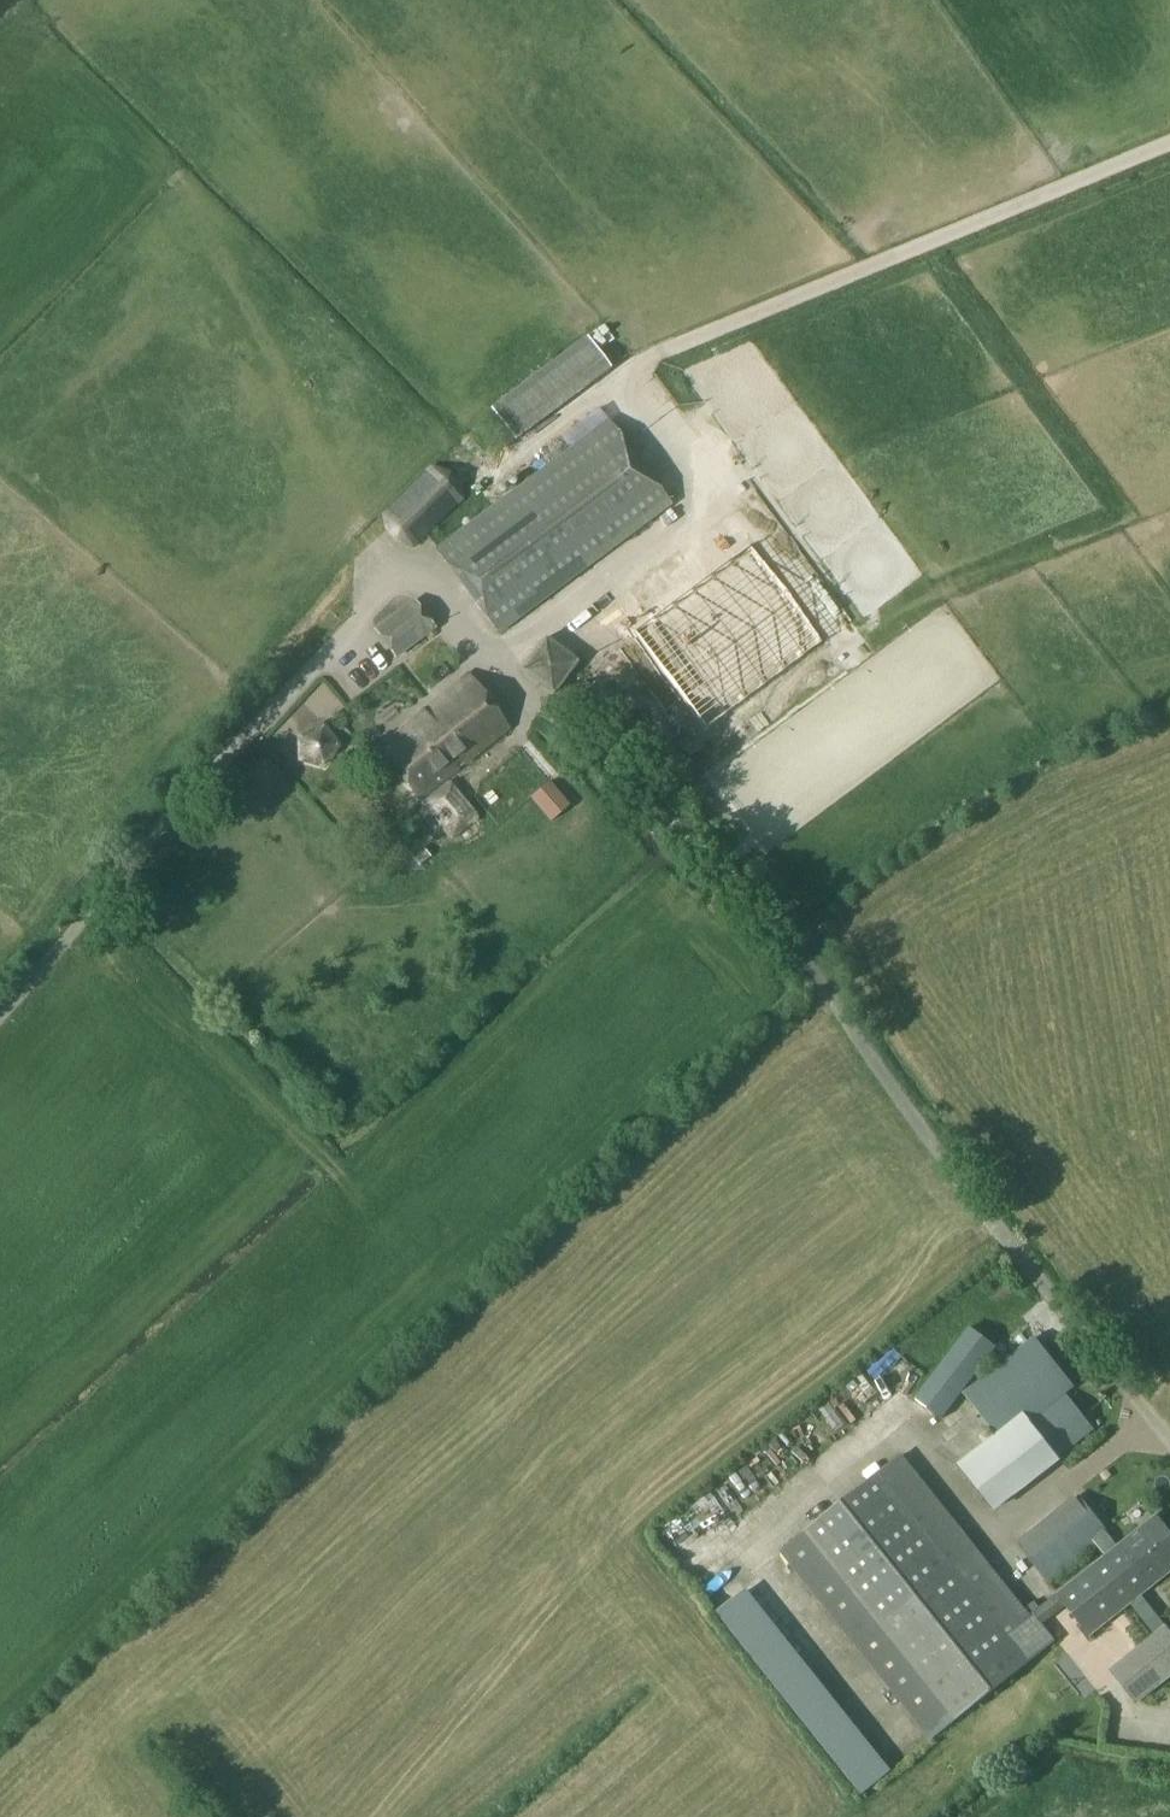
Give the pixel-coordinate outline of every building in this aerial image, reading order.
[(611,366),(588,335),(491,408),(514,439),(611,366)] [(669,501),(608,420),(436,549),(498,631),(669,501)] [(397,541),(414,546),(463,498),(459,483),(447,471),(432,466),(384,513),(387,530),(397,541)] [(751,542),(636,630),(714,731),(829,641),(751,542)] [(375,629),(396,656),(434,627),(414,600),(375,629)] [(578,662),(545,637),(520,670),(553,695),(578,662)] [(509,727),(469,673),(380,748),(419,799),(509,727)] [(390,711),(380,700),(387,694),(381,687),(357,708),(373,726),(390,711)] [(323,727),(301,737),(302,759),(324,765),(337,746),(323,727)] [(478,816),(449,781),(423,801),(452,837),(478,816)] [(548,783),(532,796),(548,814),(564,800),(548,783)] [(942,1417),(995,1346),(970,1328),(916,1398),(942,1417)] [(994,1437),(958,1467),(992,1511),(1094,1429),(1066,1395),(1072,1389),(1032,1339),(964,1393),(996,1434),(994,1437)] [(844,1429),(861,1427),(858,1406),(840,1409),(844,1429)] [(962,1460),(977,1442),(956,1425),(941,1443),(962,1460)] [(934,1736),(1021,1667),(1057,1640),(1048,1628),(1046,1629),(1034,1614),(1030,1618),(900,1455),(783,1548),(934,1736)] [(778,1486),(788,1481),(780,1462),(769,1467),(778,1486)] [(1106,1530),(1079,1496),(1018,1545),(1045,1579),(1106,1530)] [(1155,1516),(1057,1593),(1091,1635),(1169,1572),(1169,1532),(1156,1515),(1155,1516)] [(1163,1626),(1137,1646),(1144,1655),(1119,1676),(1139,1701),(1169,1676),(1169,1634),(1163,1626)] [(768,1680),(779,1701),(795,1693),(784,1671),(768,1680)] [(791,1713),(807,1733),(823,1720),(807,1700),(791,1713)] [(835,1731),(819,1744),(851,1785),(868,1772),(835,1731)] [(879,1782),(857,1798),(864,1807),(885,1791),(879,1782)]
